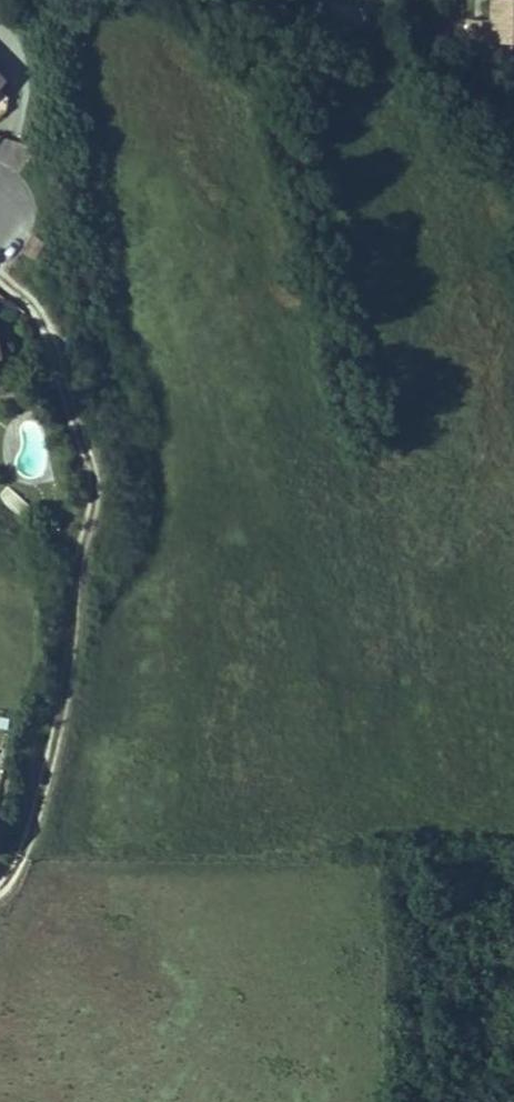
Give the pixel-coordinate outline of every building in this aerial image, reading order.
[(470,39),(511,40),(512,23),(513,23),(513,0),(494,0),(493,21),(471,20),(470,39)]
